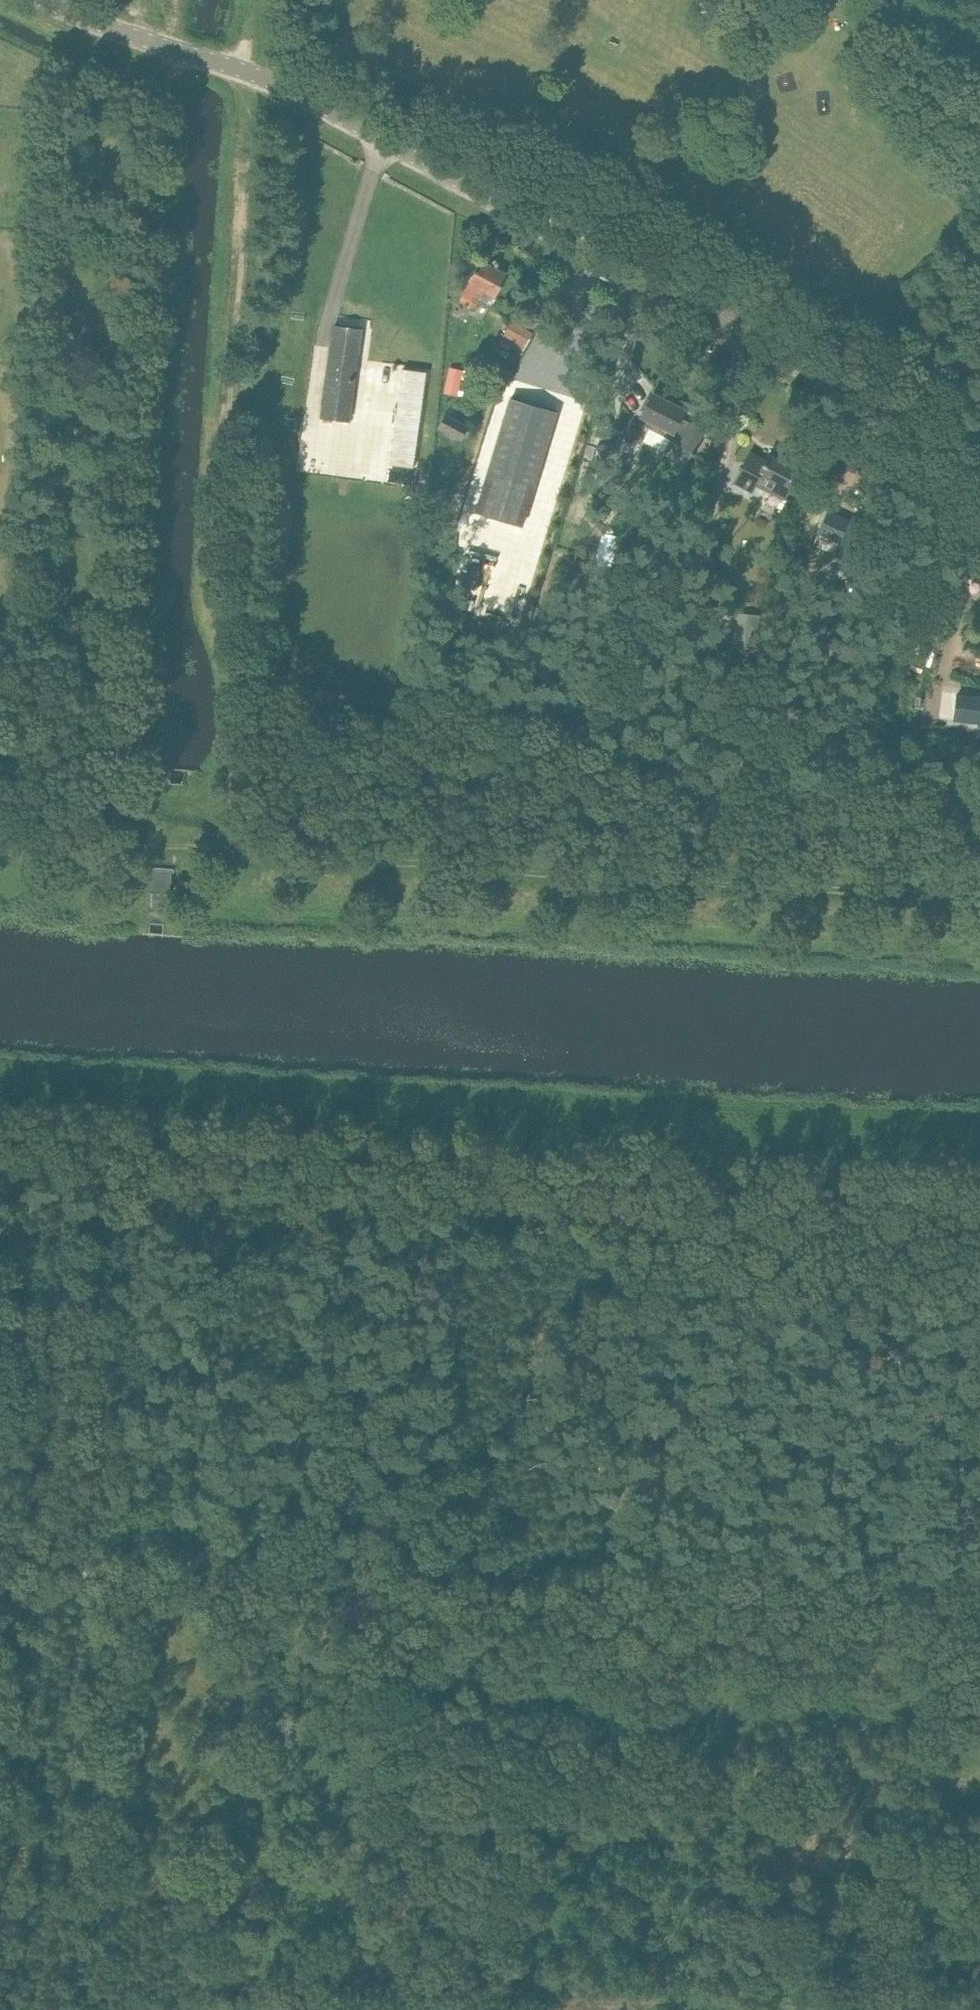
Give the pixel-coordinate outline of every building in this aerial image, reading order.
[(508,274),(481,260),(460,300),(474,307),(483,290),(495,297),(508,274)] [(501,339),(526,352),(544,362),(553,345),(510,322),(501,339)] [(361,328),(335,325),(323,418),(348,421),(361,328)] [(415,464),(429,369),(406,366),(391,460),(415,464)] [(463,370),(450,367),(445,392),(457,395),(463,370)] [(690,458),(695,447),(705,429),(691,422),(689,426),(679,421),(684,410),(653,394),(639,420),(682,442),(677,451),(690,458)] [(557,411),(511,397),(477,512),(523,525),(557,411)] [(448,412),(436,433),(458,446),(469,425),(448,412)] [(784,498),(790,487),(799,469),(770,454),(765,462),(751,455),(752,453),(750,452),(735,482),(752,491),(756,483),(784,498)] [(851,561),(858,545),(866,527),(828,510),(819,533),(841,543),(836,555),(851,561)] [(864,598),(867,567),(850,566),(847,597),(864,598)] [(736,613),(732,646),(755,648),(758,615),(736,613)] [(957,693),(954,720),(979,723),(979,695),(957,693)] [(149,868),(148,891),(160,892),(171,892),(172,869),(161,869),(149,868)]
